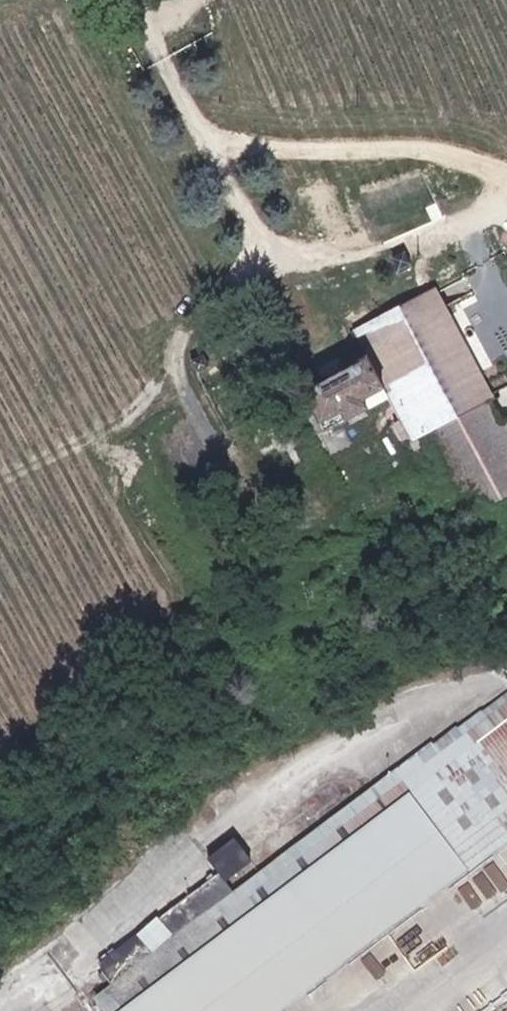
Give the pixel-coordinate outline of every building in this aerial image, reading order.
[(436,286),(356,328),(415,442),(435,432),(475,509),(506,493),(506,416),(504,418),(436,286)] [(320,442),(390,411),(364,352),(296,383),(320,442)] [(113,982),(82,1005),(87,1010),(291,1010),(506,855),(506,689),(235,891),(113,982)] [(218,869),(95,958),(113,982),(235,891),(218,869)]
